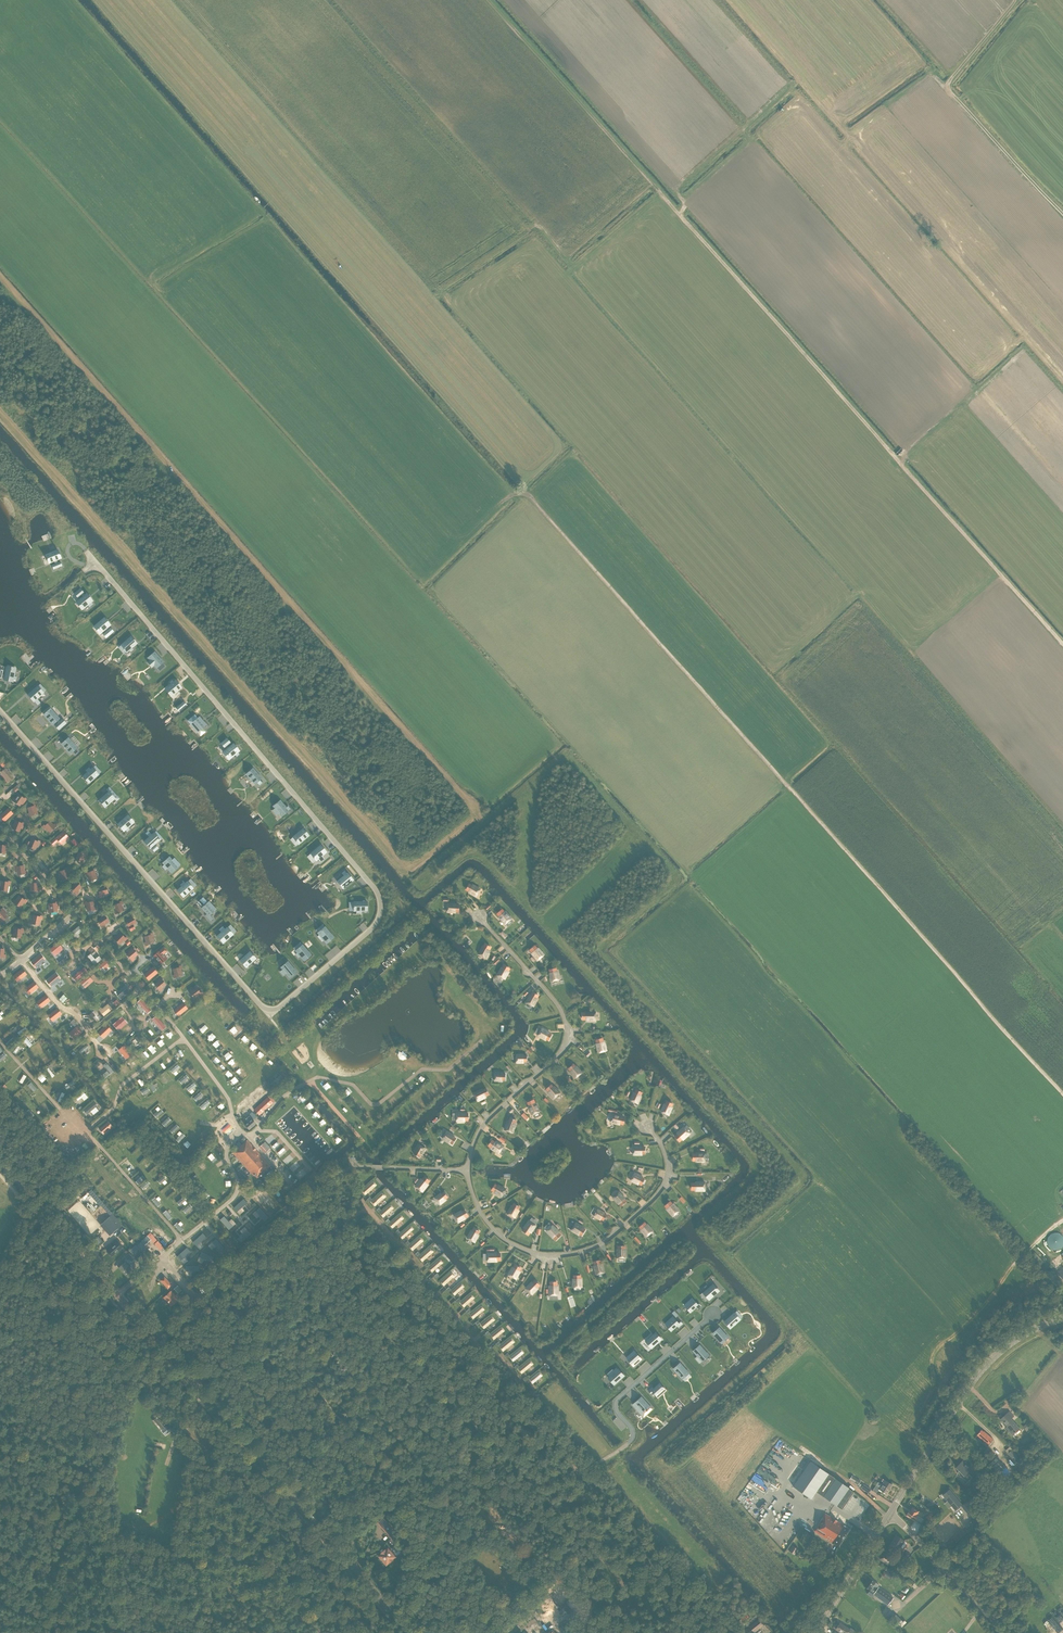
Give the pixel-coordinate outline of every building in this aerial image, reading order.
[(53,569),(62,566),(60,562),(58,563),(57,560),(61,558),(58,550),(45,555),(49,563),(54,561),(56,564),(52,565),(53,569)] [(80,588),(74,593),(78,597),(81,595),(83,597),(76,602),(82,609),(84,608),(87,605),(89,607),(93,604),(91,602),(92,601),(87,593),(85,595),(83,593),(84,593),(80,588)] [(104,615),(85,632),(93,642),(112,624),(104,615)] [(131,636),(121,645),(124,648),(123,648),(124,649),(125,649),(127,652),(130,649),(131,651),(134,649),(132,647),(137,643),(131,636)] [(154,652),(147,658),(156,668),(157,668),(159,671),(165,666),(162,663),(163,662),(154,652)] [(1,678),(2,676),(4,677),(4,680),(13,682),(13,680),(16,680),(16,677),(14,676),(15,671),(11,670),(10,669),(10,670),(6,669),(5,674),(2,674),(3,671),(0,670),(0,678),(1,678)] [(167,688),(165,689),(171,696),(173,695),(181,687),(175,680),(167,688)] [(37,699),(44,693),(38,686),(27,695),(33,702),(34,701),(37,699)] [(184,701),(176,708),(179,712),(187,705),(184,701)] [(59,719),(50,708),(47,711),(46,712),(44,714),(53,725),(57,721),(58,722),(55,726),(58,730),(66,723),(62,719),(60,721),(58,720),(59,719)] [(194,713),(187,719),(190,722),(192,721),(198,729),(197,730),(200,733),(204,729),(201,726),(205,723),(198,715),(196,717),(195,716),(196,715),(194,713)] [(223,752),(229,759),(235,754),(236,756),(239,754),(237,752),(239,750),(233,744),(229,748),(227,746),(230,743),(227,738),(221,743),(225,747),(227,749),(223,752)] [(68,751),(72,756),(79,750),(70,740),(63,746),(65,748),(63,750),(66,753),(68,751)] [(88,783),(99,774),(92,768),(90,769),(89,768),(86,770),(87,772),(82,776),(88,783)] [(246,774),(254,784),(261,779),(261,778),(263,776),(261,774),(259,776),(252,768),(246,774)] [(9,781),(13,777),(6,769),(1,773),(9,781)] [(99,801),(104,807),(114,799),(115,798),(112,795),(112,794),(111,794),(109,791),(108,792),(99,801)] [(12,800),(19,805),(23,800),(24,801),(26,799),(24,797),(23,798),(18,794),(15,799),(14,798),(12,800)] [(280,800),(273,806),(282,816),(288,811),(288,810),(290,809),(288,806),(286,808),(280,800)] [(29,816),(37,814),(35,808),(37,807),(36,804),(33,805),(34,806),(28,808),(30,813),(28,814),(29,816)] [(0,816),(0,817),(4,821),(13,814),(8,808),(0,816)] [(117,824),(123,831),(125,830),(127,831),(129,829),(128,827),(132,824),(129,821),(130,821),(129,820),(128,820),(126,817),(117,824)] [(15,821),(12,829),(19,831),(21,825),(23,826),(24,823),(22,822),(21,823),(15,821)] [(45,825),(44,824),(42,826),(45,829),(46,827),(50,832),(57,826),(55,824),(53,825),(50,821),(45,825)] [(303,828),(292,837),(298,844),(309,835),(303,828)] [(65,834),(63,831),(62,833),(52,841),(51,842),(53,845),(58,841),(61,844),(65,841),(67,839),(67,838),(64,835),(65,834)] [(149,837),(144,842),(150,848),(153,845),(154,846),(151,848),(154,851),(158,848),(155,845),(154,844),(160,839),(154,833),(152,835),(148,831),(146,833),(149,837)] [(26,840),(24,844),(35,849),(37,843),(39,844),(40,841),(37,840),(37,841),(31,839),(30,842),(26,840)] [(321,845),(310,854),(316,860),(318,859),(320,861),(324,858),(322,856),(326,852),(321,845)] [(75,860),(82,862),(84,857),(86,857),(87,854),(85,853),(84,854),(78,852),(75,860)] [(43,867),(48,865),(45,859),(43,860),(40,854),(38,855),(43,867)] [(171,873),(178,867),(169,857),(162,863),(164,865),(162,866),(165,870),(167,868),(171,873)] [(15,866),(15,869),(17,869),(18,875),(27,874),(26,871),(24,871),(23,866),(17,866),(17,865),(15,866)] [(61,880),(69,877),(67,871),(69,871),(68,867),(65,868),(66,870),(60,871),(62,877),(60,877),(61,880)] [(88,871),(85,872),(86,875),(88,875),(90,881),(97,878),(94,871),(94,870),(88,873),(88,871)] [(344,876),(337,882),(343,888),(353,880),(347,873),(346,874),(344,871),(342,873),(344,876)] [(77,891),(81,887),(77,883),(78,882),(76,880),(73,882),(74,883),(70,888),(76,894),(78,892),(77,891)] [(0,886),(0,889),(7,890),(8,884),(10,884),(10,881),(8,881),(7,882),(1,881),(1,886),(0,886)] [(183,897),(193,888),(191,885),(190,884),(187,881),(185,883),(184,882),(180,885),(181,886),(177,890),(183,897)] [(29,882),(29,885),(30,885),(31,891),(40,891),(39,888),(38,888),(37,883),(31,883),(31,882),(29,882)] [(466,889),(471,892),(471,893),(476,896),(480,889),(473,885),(472,886),(469,884),(466,889)] [(99,897),(102,896),(102,894),(108,893),(106,886),(98,888),(99,894),(98,894),(99,897)] [(16,901),(14,899),(12,902),(20,907),(23,902),(25,903),(27,900),(25,898),(24,900),(19,896),(16,901)] [(203,898),(198,902),(203,907),(202,908),(207,914),(206,915),(211,920),(213,919),(210,915),(214,911),(203,898)] [(48,912),(57,911),(56,905),(58,905),(58,901),(55,902),(55,903),(49,904),(50,909),(48,909),(48,912)] [(86,905),(87,911),(96,910),(96,907),(94,907),(93,902),(87,903),(87,901),(84,902),(85,905),(86,905)] [(115,914),(124,910),(121,905),(123,904),(121,901),(119,902),(119,903),(114,906),(116,911),(114,911),(115,914)] [(353,906),(353,907),(353,911),(356,911),(356,913),(361,913),(361,911),(367,911),(367,902),(353,902),(353,906)] [(459,906),(454,905),(454,904),(447,904),(447,912),(456,912),(456,911),(459,911),(459,906)] [(497,913),(501,918),(500,919),(505,924),(512,918),(505,911),(504,912),(502,909),(497,913)] [(103,917),(97,920),(102,928),(105,926),(104,925),(108,922),(105,916),(106,916),(104,914),(102,915),(103,917)] [(125,921),(129,929),(132,927),(131,926),(136,923),(133,917),(134,917),(132,914),(130,916),(130,918),(125,921)] [(30,923),(39,925),(40,919),(42,919),(42,916),(40,915),(39,917),(33,915),(32,921),(30,920),(30,923)] [(86,932),(83,929),(82,930),(79,926),(71,932),(75,936),(82,931),(84,934),(86,932)] [(221,932),(217,936),(223,943),(233,934),(227,927),(225,929),(222,927),(219,930),(221,932)] [(334,937),(325,927),(322,929),(321,929),(320,930),(321,930),(318,933),(319,935),(317,936),(322,942),(324,940),(326,943),(334,937)] [(11,937),(20,938),(21,932),(23,932),(23,928),(21,928),(20,929),(14,929),(14,934),(12,934),(11,937)] [(113,938),(119,944),(123,940),(125,941),(127,939),(125,937),(124,938),(120,933),(116,937),(115,936),(113,938)] [(150,935),(144,937),(146,942),(144,943),(145,945),(153,943),(151,937),(153,936),(152,933),(150,934),(150,935)] [(50,950),(54,954),(62,947),(58,943),(50,950)] [(302,944),(295,950),(297,953),(295,954),(298,958),(300,956),(304,961),(311,955),(302,944)] [(489,952),(488,952),(490,947),(485,944),(484,947),(483,946),(478,954),(486,958),(489,952)] [(534,954),(533,955),(538,961),(544,955),(538,948),(537,949),(534,946),(530,950),(534,954)] [(133,958),(137,954),(133,950),(134,949),(133,947),(130,949),(131,950),(126,954),(132,961),(134,959),(133,958)] [(164,947),(154,955),(161,963),(166,958),(162,954),(166,951),(164,947)] [(250,952),(240,961),(245,967),(256,958),(250,952)] [(98,956),(94,959),(90,953),(87,956),(94,965),(98,963),(102,959),(98,956)] [(44,959),(39,954),(30,962),(35,967),(44,959)] [(104,969),(111,963),(108,959),(100,965),(104,969)] [(287,961),(281,967),(289,977),(296,972),(287,961)] [(182,968),(181,965),(178,966),(179,967),(173,969),(174,974),(173,975),(174,978),(182,975),(180,969),(182,968)] [(504,965),(502,970),(500,969),(497,975),(505,979),(509,972),(508,971),(509,968),(504,965)] [(75,981),(87,971),(84,968),(72,977),(75,981)] [(153,968),(144,975),(148,980),(157,973),(153,968)] [(550,970),(551,975),(550,975),(552,982),(560,979),(558,971),(556,971),(555,968),(550,970)] [(17,982),(26,974),(22,969),(13,976),(17,982)] [(55,973),(45,980),(50,986),(59,978),(55,973)] [(92,980),(88,976),(80,983),(84,987),(92,980)] [(163,979),(161,977),(158,979),(159,981),(154,985),(160,992),(162,990),(161,988),(165,985),(162,980),(163,979)] [(29,994),(38,987),(34,982),(24,989),(29,994)] [(59,994),(64,990),(58,983),(53,987),(59,994)] [(75,996),(83,990),(77,983),(69,990),(75,996)] [(200,995),(203,993),(201,991),(200,992),(196,987),(192,991),(191,989),(188,991),(194,998),(199,994),(200,995)] [(118,996),(121,999),(130,991),(127,988),(118,996)] [(65,1003),(74,996),(70,990),(61,998),(65,1003)] [(533,992),(530,997),(529,997),(526,1002),(533,1006),(538,999),(536,998),(538,995),(533,992)] [(86,994),(79,1001),(84,1007),(92,1001),(86,994)] [(41,1008),(50,1001),(45,995),(36,1002),(41,1008)] [(179,999),(182,1003),(188,999),(185,995),(179,999)] [(209,1003),(211,1005),(217,1000),(215,997),(209,1003)] [(141,998),(137,1002),(147,1014),(151,1010),(141,998)] [(226,1007),(223,1003),(214,1010),(217,1014),(226,1007)] [(183,1004),(174,1011),(178,1016),(187,1009),(183,1004)] [(103,1016),(112,1009),(109,1005),(103,1009),(101,1007),(98,1009),(103,1016)] [(57,1008),(48,1015),(52,1021),(61,1014),(57,1008)] [(88,1013),(95,1022),(100,1017),(93,1008),(88,1013)] [(582,1019),(588,1019),(588,1020),(595,1020),(596,1012),(586,1012),(586,1013),(582,1013),(582,1019)] [(166,1027),(156,1015),(152,1019),(161,1031),(166,1027)] [(226,1022),(228,1025),(236,1018),(233,1015),(226,1022)] [(122,1016),(113,1024),(118,1031),(127,1023),(122,1016)] [(234,1032),(241,1024),(239,1022),(231,1029),(234,1032)] [(106,1024),(97,1032),(103,1038),(112,1030),(106,1024)] [(21,1035),(27,1026),(24,1025),(18,1033),(21,1035)] [(82,1032),(77,1026),(75,1028),(76,1030),(70,1035),(73,1039),(82,1032)] [(171,1026),(168,1030),(172,1035),(176,1031),(171,1026)] [(195,1026),(189,1031),(192,1035),(199,1030),(195,1026)] [(551,1035),(546,1032),(547,1031),(542,1028),(538,1036),(545,1040),(546,1038),(549,1040),(551,1035)] [(239,1038),(242,1041),(250,1034),(247,1031),(239,1038)] [(25,1038),(31,1046),(37,1040),(31,1033),(25,1038)] [(10,1044),(18,1037),(15,1035),(8,1041),(10,1044)] [(137,1036),(131,1041),(137,1048),(143,1043),(137,1036)] [(596,1040),(598,1046),(597,1046),(598,1053),(607,1051),(604,1041),(603,1042),(602,1038),(596,1040)] [(157,1040),(152,1042),(156,1049),(161,1046),(157,1040)] [(251,1049),(258,1043),(256,1040),(249,1047),(251,1049)] [(87,1045),(79,1051),(81,1054),(89,1047),(87,1045)] [(118,1050),(126,1059),(132,1054),(124,1045),(118,1050)] [(227,1055),(232,1049),(228,1045),(222,1051),(227,1055)] [(258,1057),(267,1051),(264,1047),(255,1053),(258,1057)] [(143,1060),(148,1056),(144,1051),(139,1054),(143,1060)] [(521,1055),(521,1054),(516,1054),(516,1063),(524,1063),(524,1062),(527,1062),(527,1055),(521,1055)] [(137,1064),(142,1060),(138,1055),(133,1060),(137,1064)] [(276,1067),(279,1065),(272,1055),(268,1058),(276,1067)] [(113,1071),(116,1069),(108,1060),(105,1063),(113,1071)] [(166,1060),(160,1063),(163,1069),(169,1066),(166,1060)] [(58,1067),(59,1070),(62,1068),(59,1062),(50,1067),(52,1071),(58,1067)] [(569,1068),(572,1072),(571,1073),(576,1078),(582,1072),(576,1066),(575,1067),(573,1064),(569,1068)] [(107,1077),(112,1072),(109,1068),(104,1073),(107,1077)] [(231,1068),(226,1073),(229,1077),(234,1071),(231,1068)] [(164,1073),(170,1080),(174,1077),(168,1070),(164,1073)] [(46,1071),(40,1078),(44,1082),(50,1075),(46,1071)] [(183,1083),(189,1076),(185,1072),(179,1079),(183,1083)] [(500,1074),(500,1072),(495,1072),(494,1081),(502,1081),(502,1080),(505,1080),(506,1074),(500,1074)] [(5,1082),(13,1076),(11,1073),(3,1079),(5,1082)] [(163,1074),(160,1077),(167,1084),(170,1080),(163,1074)] [(235,1083),(241,1077),(238,1074),(232,1079),(235,1083)] [(142,1085),(146,1082),(142,1077),(138,1080),(142,1085)] [(185,1087),(188,1090),(196,1084),(193,1080),(185,1087)] [(260,1084),(267,1092),(270,1089),(263,1081),(260,1084)] [(38,1088),(36,1084),(33,1087),(30,1083),(27,1085),(33,1092),(38,1088)] [(105,1083),(102,1085),(110,1094),(113,1092),(105,1083)] [(140,1093),(149,1086),(147,1083),(138,1091),(140,1093)] [(547,1089),(551,1093),(550,1094),(554,1098),(560,1092),(554,1086),(553,1087),(551,1085),(547,1089)] [(349,1095),(354,1090),(350,1086),(345,1091),(349,1095)] [(194,1094),(196,1098),(205,1093),(203,1089),(194,1094)] [(483,1090),(482,1089),(474,1093),(477,1101),(484,1098),(483,1096),(489,1094),(486,1089),(483,1090)] [(86,1090),(79,1096),(81,1099),(84,1095),(87,1098),(91,1095),(86,1090)] [(638,1103),(641,1096),(640,1095),(642,1092),(636,1090),(634,1095),(633,1094),(630,1100),(638,1103)] [(251,1091),(248,1094),(255,1103),(258,1100),(251,1091)] [(246,1111),(254,1106),(247,1096),(239,1101),(246,1111)] [(395,1096),(391,1099),(397,1104),(400,1101),(395,1096)] [(259,1115),(273,1103),(268,1097),(254,1109),(259,1115)] [(364,1098),(358,1104),(362,1108),(368,1103),(364,1098)] [(533,1100),(528,1102),(531,1108),(529,1108),(532,1115),(540,1111),(536,1103),(535,1103),(533,1100)] [(672,1107),(671,1107),(672,1104),(667,1101),(665,1106),(663,1106),(661,1111),(669,1115),(672,1107)] [(385,1107),(389,1112),(394,1107),(390,1102),(385,1107)] [(32,1112),(38,1105),(35,1103),(29,1109),(32,1112)] [(160,1114),(167,1108),(165,1105),(157,1112),(160,1114)] [(212,1115),(214,1113),(215,1114),(218,1112),(217,1110),(219,1108),(217,1105),(209,1112),(212,1115)] [(339,1112),(343,1116),(348,1111),(345,1107),(339,1112)] [(468,1114),(463,1114),(463,1113),(456,1112),(456,1121),(465,1121),(465,1120),(468,1120),(468,1114)] [(130,1123),(141,1119),(139,1113),(128,1116),(130,1123)] [(172,1113),(165,1120),(168,1123),(175,1116),(172,1113)] [(619,1116),(612,1114),(610,1122),(620,1124),(620,1123),(624,1124),(625,1118),(619,1117),(619,1116)] [(250,1130),(257,1124),(251,1118),(249,1116),(245,1119),(248,1122),(249,1121),(250,1123),(246,1126),(250,1130)] [(511,1118),(508,1124),(507,1123),(505,1130),(513,1133),(516,1124),(515,1123),(516,1120),(511,1118)] [(112,1126),(108,1121),(99,1128),(103,1134),(112,1126)] [(175,1131),(182,1124),(179,1121),(172,1128),(175,1131)] [(224,1127),(229,1132),(236,1126),(231,1121),(224,1127)] [(690,1133),(684,1127),(679,1132),(680,1133),(675,1137),(679,1141),(682,1139),(683,1140),(690,1133)] [(183,1139),(190,1132),(186,1129),(179,1136),(183,1139)] [(456,1139),(451,1136),(452,1134),(447,1131),(442,1138),(449,1143),(450,1142),(453,1144),(456,1139)] [(132,1134),(124,1141),(126,1143),(134,1137),(132,1134)] [(195,1135),(185,1145),(188,1148),(197,1138),(195,1135)] [(232,1152),(252,1175),(253,1175),(256,1178),(258,1177),(263,1182),(267,1178),(262,1173),(270,1166),(247,1139),(232,1152)] [(498,1143),(497,1144),(492,1140),(488,1145),(492,1147),(491,1148),(499,1154),(503,1146),(498,1143)] [(118,1148),(121,1149),(123,1145),(118,1142),(113,1151),(115,1152),(118,1148)] [(264,1152),(270,1147),(265,1142),(259,1146),(264,1152)] [(422,1152),(423,1152),(426,1148),(418,1144),(415,1150),(416,1151),(414,1154),(419,1157),(422,1152)] [(645,1153),(645,1147),(639,1147),(639,1146),(633,1146),(633,1155),(642,1154),(642,1153),(645,1153)] [(693,1154),(693,1160),(696,1160),(696,1161),(705,1161),(705,1153),(698,1153),(698,1154),(693,1154)] [(124,1163),(130,1159),(127,1155),(121,1160),(124,1163)] [(147,1164),(152,1157),(149,1155),(144,1162),(147,1164)] [(155,1175),(161,1169),(157,1165),(152,1171),(155,1175)] [(90,1174),(97,1169),(94,1166),(87,1171),(90,1174)] [(630,1180),(638,1184),(639,1183),(642,1184),(644,1179),(639,1177),(640,1175),(634,1173),(630,1180)] [(164,1184),(168,1182),(163,1175),(159,1178),(164,1184)] [(425,1177),(421,1181),(420,1181),(416,1186),(422,1191),(428,1184),(427,1183),(429,1180),(425,1177)] [(388,1190),(379,1179),(362,1193),(372,1204),(388,1190)] [(168,1191),(176,1184),(174,1182),(166,1188),(168,1191)] [(705,1182),(698,1182),(698,1183),(691,1184),(691,1189),(695,1189),(695,1191),(705,1191),(705,1182)] [(104,1183),(101,1185),(108,1195),(111,1193),(104,1183)] [(151,1191),(153,1188),(145,1183),(143,1186),(151,1191)] [(492,1190),(497,1192),(496,1194),(502,1197),(506,1189),(498,1185),(498,1186),(495,1185),(492,1190)] [(179,1189),(172,1196),(174,1199),(182,1192),(179,1189)] [(262,1192),(266,1197),(270,1193),(266,1189),(262,1192)] [(398,1201),(388,1190),(372,1204),(381,1215),(398,1201)] [(440,1195),(439,1195),(435,1198),(440,1204),(446,1200),(445,1199),(448,1196),(444,1192),(440,1195)] [(619,1204),(620,1203),(622,1205),(626,1202),(622,1197),(623,1196),(619,1192),(613,1197),(619,1204)] [(116,1195),(113,1197),(119,1206),(122,1204),(116,1195)] [(162,1206),(165,1204),(157,1195),(154,1197),(162,1206)] [(408,1212),(398,1201),(381,1215),(391,1226),(408,1212)] [(184,1209),(190,1216),(199,1209),(193,1202),(184,1209)] [(665,1205),(668,1208),(667,1209),(673,1216),(679,1211),(675,1205),(674,1206),(669,1202),(665,1205)] [(103,1203),(101,1205),(109,1215),(112,1213),(103,1203)] [(518,1212),(517,1211),(519,1206),(514,1204),(513,1206),(512,1206),(507,1213),(515,1218),(518,1212)] [(125,1207),(123,1209),(128,1217),(131,1215),(125,1207)] [(602,1212),(602,1211),(598,1209),(594,1216),(600,1220),(601,1219),(604,1220),(607,1215),(602,1212)] [(174,1222),(178,1219),(171,1210),(167,1213),(174,1222)] [(464,1219),(463,1218),(468,1215),(465,1210),(462,1212),(462,1211),(454,1215),(458,1222),(464,1219)] [(417,1223),(408,1212),(391,1226),(401,1237),(417,1223)] [(109,1217),(102,1223),(111,1234),(119,1227),(109,1217)] [(136,1228),(144,1221),(142,1218),(134,1225),(136,1228)] [(528,1234),(531,1230),(532,1231),(536,1225),(529,1221),(524,1228),(525,1229),(523,1231),(528,1234)] [(427,1234),(417,1223),(401,1237),(410,1248),(427,1234)] [(585,1230),(580,1227),(581,1226),(575,1223),(571,1230),(579,1235),(579,1233),(582,1235),(585,1230)] [(653,1231),(647,1224),(646,1225),(644,1223),(640,1227),(644,1231),(643,1232),(647,1236),(653,1231)] [(153,1229),(160,1235),(164,1232),(156,1225),(153,1229)] [(561,1235),(556,1231),(557,1230),(552,1225),(546,1231),(553,1238),(554,1237),(557,1239),(561,1235)] [(148,1226),(140,1233),(143,1236),(151,1229),(148,1226)] [(478,1237),(476,1236),(479,1231),(474,1228),(473,1231),(471,1230),(467,1238),(474,1242),(478,1237)] [(156,1241),(160,1238),(153,1230),(149,1234),(156,1241)] [(1048,1237),(1047,1240),(1047,1242),(1047,1245),(1049,1247),(1051,1249),(1053,1250),(1056,1250),(1059,1249),(1061,1248),(1062,1245),(1062,1244),(1062,1238),(1061,1235),(1059,1234),(1057,1233),(1054,1233),(1052,1233),(1049,1235),(1048,1237)] [(437,1245),(427,1234),(410,1248),(420,1259),(437,1245)] [(112,1256),(122,1247),(116,1239),(112,1242),(114,1245),(107,1251),(112,1256)] [(157,1242),(163,1248),(166,1245),(160,1239),(157,1242)] [(142,1251),(146,1247),(141,1241),(136,1245),(142,1251)] [(446,1256),(437,1245),(420,1259),(430,1270),(446,1256)] [(619,1246),(619,1252),(617,1252),(617,1258),(626,1258),(626,1249),(624,1249),(624,1246),(619,1246)] [(500,1254),(494,1254),(494,1253),(487,1253),(487,1261),(497,1261),(497,1260),(501,1260),(500,1254)] [(119,1268),(122,1271),(129,1266),(127,1264),(133,1258),(132,1256),(130,1258),(127,1254),(121,1260),(123,1263),(119,1268)] [(456,1267),(446,1256),(430,1270),(439,1281),(456,1267)] [(189,1266),(193,1262),(189,1258),(184,1262),(189,1266)] [(594,1261),(596,1267),(594,1268),(596,1275),(604,1272),(602,1263),(601,1263),(600,1260),(594,1261)] [(129,1266),(122,1271),(125,1275),(136,1266),(132,1262),(129,1266)] [(519,1273),(518,1273),(521,1268),(516,1265),(514,1268),(513,1267),(508,1274),(516,1279),(519,1273)] [(466,1278),(456,1267),(439,1281),(449,1292),(466,1278)] [(574,1275),(574,1281),(573,1281),(573,1287),(582,1287),(581,1278),(580,1278),(580,1275),(574,1275)] [(172,1285),(164,1276),(160,1280),(167,1289),(172,1285)] [(475,1289),(466,1278),(449,1292),(459,1303),(475,1289)] [(536,1290),(535,1289),(539,1285),(535,1281),(533,1283),(532,1282),(526,1288),(532,1294),(536,1290)] [(551,1282),(551,1288),(549,1288),(549,1295),(558,1295),(558,1285),(556,1285),(556,1282),(551,1282)] [(703,1292),(700,1294),(706,1301),(708,1299),(709,1300),(719,1290),(713,1284),(703,1293),(703,1292)] [(164,1296),(172,1305),(176,1301),(175,1300),(178,1298),(175,1295),(181,1290),(177,1285),(164,1296)] [(485,1300),(475,1289),(459,1303),(468,1314),(485,1300)] [(495,1311),(485,1300),(468,1314),(478,1325),(495,1311)] [(693,1300),(685,1307),(690,1312),(696,1307),(697,1308),(701,1306),(699,1303),(698,1304),(693,1300)] [(504,1322),(495,1311),(478,1325),(488,1336),(504,1322)] [(735,1313),(724,1322),(730,1328),(740,1319),(735,1313)] [(674,1318),(666,1325),(671,1331),(677,1325),(678,1327),(681,1324),(680,1322),(678,1323),(674,1318)] [(514,1333),(504,1322),(488,1336),(497,1347),(514,1333)] [(719,1327),(713,1333),(722,1343),(728,1337),(719,1327)] [(656,1332),(646,1341),(651,1348),(662,1339),(656,1332)] [(524,1344),(514,1333),(497,1347),(507,1358),(524,1344)] [(533,1355),(524,1344),(507,1358),(516,1369),(533,1355)] [(700,1345),(693,1351),(697,1356),(702,1361),(709,1355),(700,1345)] [(635,1352),(627,1359),(633,1366),(641,1359),(635,1352)] [(543,1366),(533,1355),(516,1369),(515,1370),(525,1381),(543,1366)] [(680,1363),(673,1369),(682,1379),(689,1373),(680,1363)] [(552,1377),(543,1366),(525,1381),(534,1392),(552,1377)] [(615,1372),(608,1378),(614,1385),(624,1375),(618,1369),(616,1368),(613,1370),(615,1372)] [(653,1387),(649,1391),(650,1393),(652,1391),(657,1396),(665,1389),(660,1383),(654,1389),(653,1387)] [(642,1397),(633,1405),(636,1408),(638,1406),(644,1413),(651,1407),(642,1397)] [(1014,1416),(1009,1411),(1000,1419),(1007,1426),(1005,1427),(1012,1435),(1020,1429),(1011,1419),(1014,1416)] [(983,1431),(981,1430),(977,1435),(984,1441),(982,1443),(986,1447),(993,1439),(984,1431),(983,1431)] [(1005,1443),(1000,1448),(1004,1453),(1010,1449),(1005,1443)] [(987,1448),(982,1453),(987,1458),(992,1452),(987,1448)] [(996,1458),(990,1463),(1003,1477),(1009,1472),(996,1458)] [(957,1466),(959,1469),(957,1471),(968,1482),(972,1477),(968,1472),(971,1469),(967,1466),(968,1466),(963,1460),(957,1466)] [(817,1492),(842,1509),(854,1492),(810,1461),(793,1486),(811,1499),(817,1492)] [(858,1485),(860,1481),(852,1475),(850,1479),(858,1485)] [(884,1480),(882,1484),(889,1489),(892,1484),(889,1482),(884,1480)] [(889,1489),(882,1484),(880,1483),(878,1482),(873,1489),(877,1491),(879,1489),(886,1493),(889,1489)] [(864,1484),(863,1485),(861,1488),(868,1493),(871,1489),(864,1484)] [(949,1490),(943,1495),(955,1510),(961,1504),(949,1490)] [(967,1513),(972,1510),(966,1502),(961,1506),(967,1513)] [(920,1516),(922,1513),(913,1507),(911,1510),(910,1510),(906,1515),(914,1520),(918,1515),(920,1516)] [(839,1546),(850,1529),(825,1513),(814,1531),(839,1546)] [(402,1537),(383,1515),(377,1521),(395,1543),(402,1537)] [(892,1541),(889,1547),(891,1548),(897,1552),(905,1541),(898,1537),(894,1542),(892,1541)] [(395,1553),(398,1551),(395,1546),(396,1545),(392,1539),(387,1543),(390,1546),(387,1549),(386,1548),(381,1553),(379,1555),(386,1564),(389,1562),(389,1563),(395,1559),(394,1558),(397,1555),(395,1553)] [(797,1552),(800,1547),(795,1543),(791,1548),(797,1552)] [(896,1560),(884,1553),(880,1559),(888,1564),(890,1560),(894,1563),(896,1560)] [(875,1588),(876,1589),(879,1585),(869,1578),(864,1585),(870,1590),(873,1592),(875,1588)] [(911,1587),(914,1583),(909,1579),(906,1582),(911,1587)] [(888,1605),(893,1597),(879,1587),(874,1594),(888,1605)] [(558,1590),(556,1590),(555,1590),(554,1591),(554,1593),(554,1594),(554,1596),(555,1598),(556,1600),(556,1601),(557,1602),(559,1603),(560,1604),(562,1604),(564,1605),(566,1605),(568,1604),(568,1603),(568,1602),(568,1600),(568,1598),(568,1596),(567,1594),(566,1593),(565,1592),(564,1591),(562,1591),(560,1590),(558,1590)] [(903,1617),(897,1611),(893,1616),(899,1622),(903,1617)] [(765,1624),(760,1617),(749,1626),(754,1632),(765,1624)] [(900,1621),(903,1625),(908,1620),(904,1617),(900,1621)] [(855,1631),(850,1628),(850,1629),(840,1623),(836,1629),(842,1632),(854,1632),(855,1631)]
